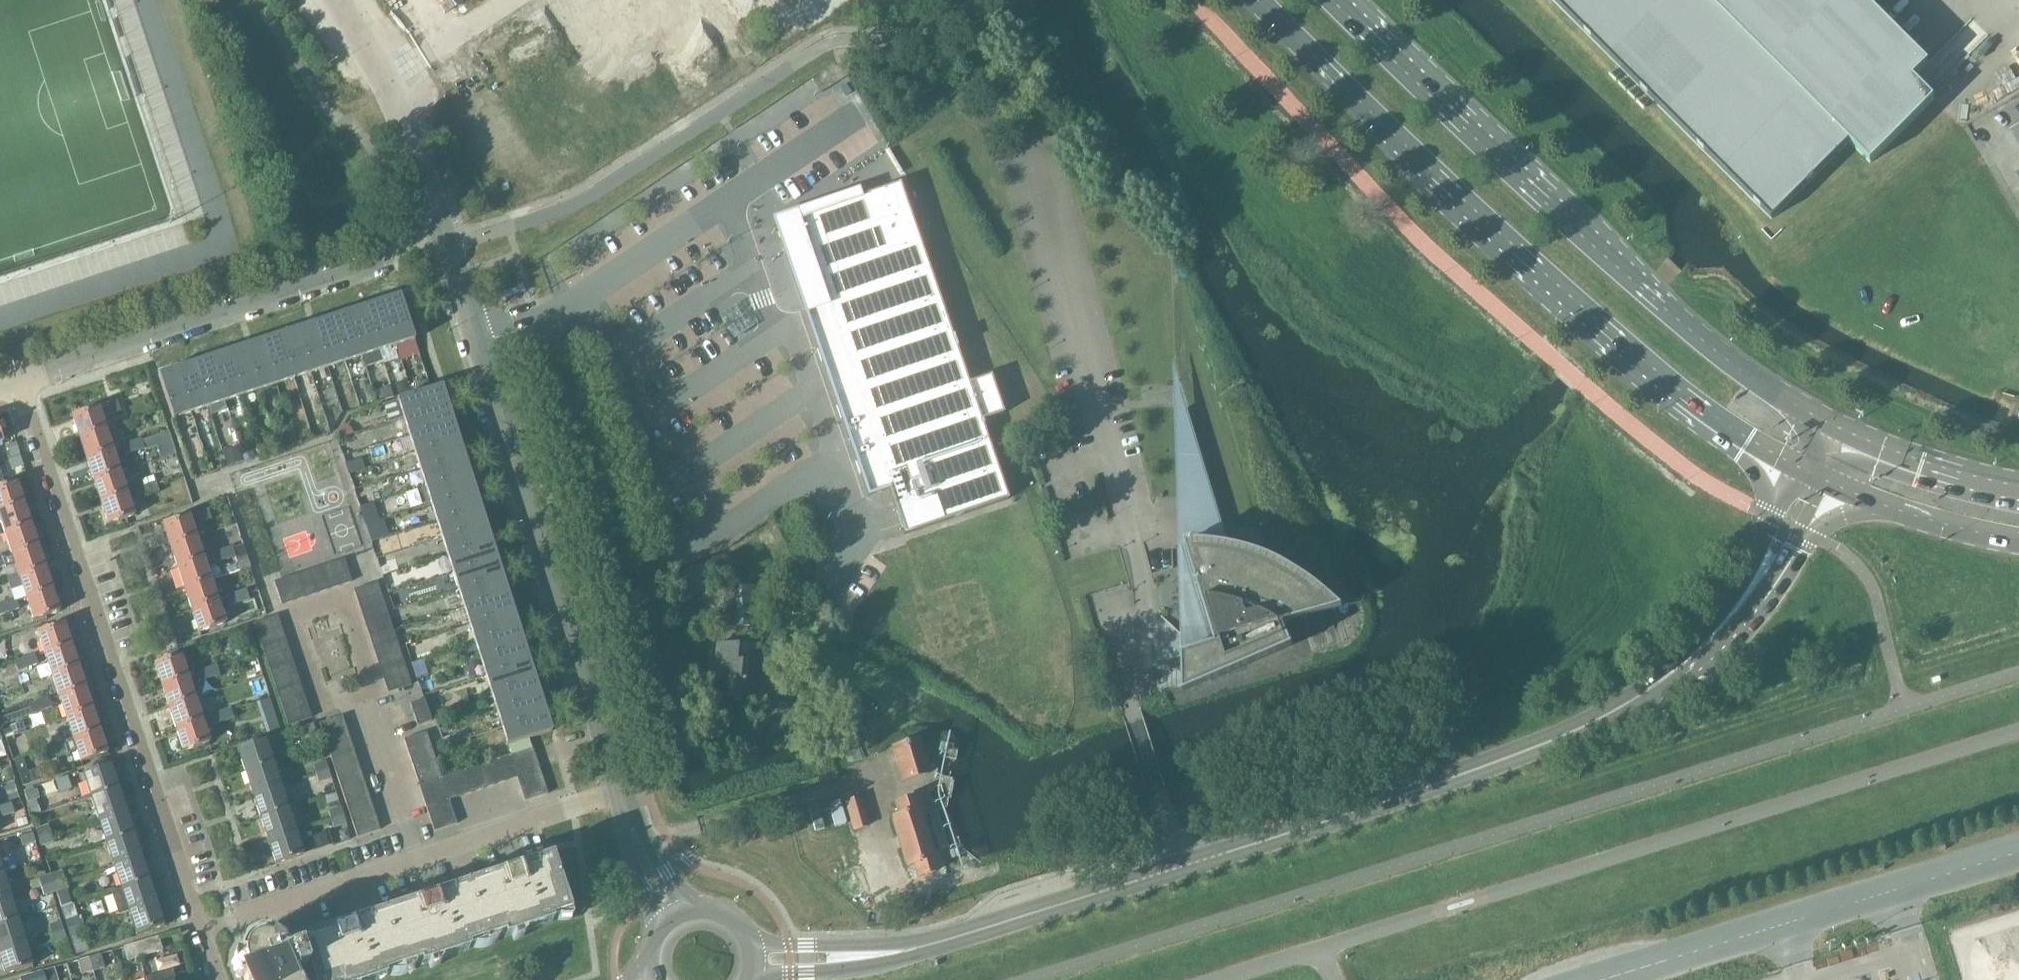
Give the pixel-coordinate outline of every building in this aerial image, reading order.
[(1772,219),(1849,142),(1871,163),(1935,99),(1914,78),(1929,63),(1867,0),(1553,0),(1772,219)] [(523,20),(505,32),(529,70),(547,58),(523,20)] [(879,191),(776,226),(804,309),(868,496),(888,489),(904,535),(1008,499),(981,421),(1004,413),(990,375),(968,383),(900,183),(879,190),(879,191)] [(398,296),(399,297),(382,302),(396,345),(413,339),(413,340),(415,340),(400,295),(398,296)] [(382,302),(365,308),(379,350),(396,345),(382,302)] [(365,308),(348,313),(362,356),(379,350),(365,308)] [(348,313),(331,319),(345,362),(362,356),(348,313)] [(314,325),(328,367),(345,362),(331,319),(314,325)] [(311,373),(328,367),(314,325),(297,331),(311,373)] [(294,379),(311,373),(297,331),(280,336),(294,379)] [(277,384),(294,379),(280,336),(263,342),(277,384)] [(260,390),(277,384),(263,342),(246,348),(260,390)] [(246,348),(229,353),(243,396),(260,390),(246,348)] [(229,353),(212,359),(226,401),(243,396),(229,353)] [(212,359),(195,365),(209,407),(226,401),(212,359)] [(195,365),(178,370),(192,413),(209,407),(195,365)] [(140,366),(128,369),(132,384),(144,381),(140,366)] [(192,413),(178,370),(161,376),(161,375),(159,375),(174,420),(175,419),(175,418),(192,413)] [(738,402),(746,397),(736,379),(728,384),(738,402)] [(406,380),(395,384),(399,395),(410,392),(406,380)] [(427,380),(411,385),(414,395),(431,390),(427,380)] [(390,386),(378,390),(381,400),(393,396),(390,386)] [(398,402),(399,402),(404,419),(447,405),(441,388),(443,388),(442,386),(431,390),(414,395),(397,401),(398,402)] [(73,416),(80,438),(106,429),(102,417),(121,411),(118,402),(108,405),(99,408),(99,407),(73,416)] [(314,422),(330,416),(325,402),(309,407),(314,422)] [(452,422),(447,405),(404,419),(410,436),(452,422)] [(458,439),(452,422),(410,436),(415,453),(458,439)] [(87,459),(113,450),(120,448),(113,427),(106,429),(80,438),(87,459)] [(135,452),(145,449),(142,439),(132,443),(135,452)] [(463,456),(458,439),(415,453),(420,470),(463,456)] [(16,442),(7,446),(11,457),(20,454),(16,442)] [(122,446),(122,447),(125,455),(135,452),(132,443),(122,446)] [(120,472),(116,459),(113,450),(87,459),(94,481),(120,472)] [(249,450),(242,452),(245,461),(252,458),(249,450)] [(420,470),(426,487),(469,474),(463,456),(420,470)] [(1200,456),(1199,457),(1188,460),(1190,529),(1222,528),(1200,456)] [(127,470),(120,472),(94,481),(102,502),(127,494),(123,482),(130,480),(127,470)] [(474,491),(469,474),(426,487),(431,504),(474,491)] [(154,476),(143,480),(144,486),(146,486),(156,482),(154,476)] [(24,503),(17,482),(0,488),(0,511),(24,503)] [(146,486),(149,495),(160,492),(158,487),(157,482),(156,482),(146,486)] [(149,495),(146,486),(144,486),(136,489),(139,499),(149,495)] [(480,508),(474,491),(431,504),(437,521),(480,508)] [(135,516),(127,494),(102,502),(109,525),(135,516)] [(375,502),(360,507),(366,524),(380,520),(375,502)] [(0,511),(0,516),(6,534),(32,525),(24,503),(0,511)] [(485,525),(480,508),(437,521),(442,539),(485,525)] [(209,509),(199,512),(202,522),(212,519),(209,509)] [(163,524),(171,546),(197,537),(189,515),(163,524)] [(6,534),(9,542),(13,555),(39,546),(32,525),(6,534)] [(490,542),(485,525),(442,539),(448,556),(490,542)] [(770,529),(759,535),(762,541),(766,539),(769,543),(775,540),(770,529)] [(203,535),(197,537),(171,546),(178,567),(204,558),(200,547),(207,545),(203,535)] [(448,556),(453,573),(496,559),(490,542),(448,556)] [(244,544),(233,548),(236,557),(240,570),(251,567),(244,544)] [(400,545),(387,548),(390,560),(402,558),(400,545)] [(3,558),(3,556),(0,557),(0,567),(6,565),(7,567),(16,564),(20,576),(46,568),(39,546),(13,555),(3,558)] [(233,548),(233,547),(223,550),(226,560),(236,557),(233,548)] [(1282,626),(1338,609),(1339,608),(1332,601),(1329,599),(1323,593),(1316,588),(1310,584),(1305,580),(1299,577),(1295,574),(1290,571),(1279,566),(1270,562),(1262,559),(1251,555),(1240,553),(1232,551),(1227,550),(1216,548),(1205,547),(1194,547),(1183,547),(1187,652),(1181,654),(1183,695),(1291,648),(1282,626)] [(213,555),(204,558),(178,567),(185,589),(211,580),(206,567),(226,560),(223,550),(213,554),(213,555)] [(352,582),(344,559),(332,563),(340,585),(352,582)] [(453,573),(459,590),(501,576),(496,559),(453,573)] [(329,589),(340,585),(332,563),(321,567),(329,589)] [(317,593),(329,589),(321,567),(309,570),(317,593)] [(20,576),(27,597),(53,589),(46,568),(20,576)] [(305,597),(317,593),(309,570),(298,574),(305,597)] [(294,601),(305,597),(298,574),(286,578),(294,601)] [(459,590),(464,607),(507,594),(501,576),(459,590)] [(294,601),(286,578),(275,582),(282,605),(294,601)] [(192,610),(218,601),(211,580),(185,589),(192,610)] [(355,590),(358,601),(381,594),(377,582),(355,590)] [(758,587),(723,589),(725,627),(760,625),(758,587)] [(53,589),(27,597),(35,620),(60,612),(53,589)] [(237,593),(240,603),(250,599),(247,590),(237,593)] [(240,603),(237,593),(227,597),(230,606),(240,603)] [(358,601),(362,613),(385,605),(381,594),(358,601)] [(464,607),(470,624),(512,611),(507,594),(464,607)] [(17,598),(6,602),(9,611),(20,608),(17,600),(17,598)] [(218,601),(192,610),(200,633),(225,624),(218,601)] [(6,602),(0,604),(0,615),(9,611),(6,602)] [(362,613),(366,624),(389,616),(385,605),(362,613)] [(518,628),(512,611),(470,624),(475,641),(518,628)] [(277,615),(255,623),(259,634),(281,627),(277,615)] [(366,624),(370,635),(392,628),(389,616),(366,624)] [(64,623),(39,632),(46,654),(72,646),(64,623)] [(285,638),(281,627),(259,634),(262,646),(285,638)] [(370,635),(373,647),(396,639),(392,628),(370,635)] [(523,645),(518,628),(475,641),(481,659),(523,645)] [(262,646),(266,657),(289,650),(285,638),(262,646)] [(373,647),(377,658),(400,650),(396,639),(373,647)] [(716,644),(715,666),(729,667),(727,695),(754,698),(758,648),(716,644)] [(481,659),(486,676),(529,662),(523,645),(481,659)] [(72,646),(46,654),(50,665),(53,676),(79,667),(72,646)] [(293,661),(289,650),(266,657),(270,669),(293,661)] [(377,658),(381,669),(404,662),(400,650),(377,658)] [(29,669),(39,665),(36,655),(26,659),(29,669)] [(181,655),(157,663),(155,664),(162,685),(188,676),(181,655)] [(29,669),(26,659),(15,662),(19,672),(29,669)] [(296,672),(293,661),(270,669),(274,680),(296,672)] [(381,669),(385,680),(408,673),(404,662),(381,669)] [(486,676),(491,693),(534,679),(529,662),(486,676)] [(220,674),(218,667),(217,664),(207,668),(210,678),(220,674)] [(53,676),(57,685),(60,697),(86,688),(79,667),(53,676)] [(210,678),(207,668),(196,671),(197,673),(200,681),(210,678)] [(274,680),(277,691),(300,684),(296,672),(274,680)] [(411,684),(408,673),(385,680),(389,692),(411,684)] [(195,698),(188,676),(162,685),(169,707),(195,698)] [(491,693),(497,710),(540,696),(534,679),(491,693)] [(277,691),(281,703),(304,695),(300,684),(277,691)] [(86,688),(60,697),(68,719),(93,710),(86,688)] [(308,706),(304,695),(281,703),(285,714),(308,706)] [(497,710),(502,727),(545,714),(540,696),(497,710)] [(50,698),(40,701),(43,711),(53,708),(51,700),(50,698)] [(169,707),(177,728),(203,720),(199,709),(195,698),(169,707)] [(270,698),(260,702),(263,711),(273,708),(270,698)] [(411,704),(418,725),(432,721),(425,699),(411,704)] [(30,705),(33,715),(43,711),(40,701),(30,705)] [(311,718),(311,717),(308,706),(285,714),(289,726),(311,718)] [(221,711),(225,721),(235,718),(232,710),(232,708),(221,711)] [(93,710),(68,719),(56,722),(60,732),(71,728),(74,740),(100,731),(93,710)] [(225,721),(221,711),(211,715),(211,717),(214,725),(225,721)] [(552,730),(550,730),(545,714),(502,727),(508,744),(506,744),(507,746),(508,745),(530,739),(552,731),(552,730)] [(320,723),(324,735),(347,727),(343,716),(320,723)] [(210,742),(203,720),(177,728),(184,751),(210,742)] [(23,722),(11,726),(11,727),(14,735),(26,731),(23,722)] [(314,724),(302,728),(305,737),(317,733),(314,724)] [(324,735),(328,746),(350,739),(347,727),(324,735)] [(78,751),(82,762),(107,753),(100,731),(74,740),(65,743),(64,741),(54,744),(57,754),(68,751),(69,754),(78,751)] [(404,739),(408,751),(431,743),(427,731),(404,739)] [(328,746),(331,758),(354,750),(350,739),(328,746)] [(530,739),(508,745),(511,754),(533,747),(530,739)] [(266,740),(239,749),(246,773),(274,764),(266,740)] [(918,740),(893,748),(894,754),(903,781),(928,773),(918,740)] [(435,754),(431,743),(408,751),(412,762),(435,754)] [(47,758),(57,754),(54,744),(44,748),(47,758)] [(511,754),(510,755),(514,766),(536,759),(533,747),(511,754)] [(331,758),(335,769),(358,761),(354,750),(331,758)] [(438,766),(435,754),(412,762),(416,773),(438,766)] [(518,777),(514,766),(510,755),(499,758),(506,781),(518,777)] [(24,757),(16,759),(25,785),(43,779),(39,768),(28,771),(24,757)] [(495,784),(506,781),(499,758),(488,762),(495,784)] [(540,770),(536,759),(514,766),(518,777),(540,770)] [(335,769),(339,780),(362,773),(358,761),(335,769)] [(317,774),(329,770),(326,762),(314,766),(317,774)] [(484,788),(495,784),(488,762),(476,766),(484,788)] [(274,764),(246,773),(254,795),(281,786),(274,764)] [(92,798),(120,788),(112,765),(84,774),(92,798)] [(419,785),(442,777),(438,766),(416,773),(419,785)] [(472,792),(484,788),(476,766),(465,770),(472,792)] [(329,770),(317,774),(320,782),(332,778),(329,770)] [(465,770),(453,774),(461,796),(472,792),(465,770)] [(544,781),(540,770),(518,777),(522,788),(544,781)] [(339,780),(343,792),(365,784),(362,773),(339,780)] [(9,785),(4,774),(0,776),(0,790),(9,785)] [(442,777),(446,788),(450,799),(461,796),(453,774),(442,777)] [(442,777),(419,785),(423,796),(446,788),(442,777)] [(544,781),(522,788),(526,801),(548,793),(544,781)] [(332,784),(322,787),(324,795),(334,792),(332,784)] [(343,792),(346,803),(369,795),(365,784),(343,792)] [(281,786),(254,795),(261,818),(289,809),(281,786)] [(120,788),(92,798),(100,820),(127,811),(120,788)] [(427,807),(450,799),(446,788),(423,796),(427,807)] [(26,793),(29,801),(41,797),(38,789),(26,793)] [(857,792),(845,795),(847,801),(845,802),(854,830),(868,825),(860,797),(858,798),(857,792)] [(346,803),(350,814),(373,807),(369,795),(346,803)] [(900,815),(892,817),(907,866),(915,864),(919,877),(936,871),(913,797),(896,802),(900,815)] [(35,799),(28,802),(32,814),(40,812),(35,799)] [(427,807),(431,818),(453,811),(450,799),(427,807)] [(3,805),(6,815),(16,812),(13,802),(3,805)] [(332,819),(344,815),(342,807),(329,811),(332,819)] [(350,814),(354,825),(377,818),(373,807),(350,814)] [(289,809),(261,818),(269,840),(296,831),(289,809)] [(127,811),(100,820),(107,843),(135,834),(127,811)] [(457,823),(453,811),(431,818),(435,831),(457,823)] [(344,815),(332,819),(335,828),(347,824),(344,815)] [(26,817),(17,820),(19,828),(28,825),(26,817)] [(354,825),(358,837),(381,829),(377,818),(354,825)] [(41,837),(53,833),(50,824),(38,828),(41,837)] [(348,828),(338,831),(342,842),(352,839),(348,828)] [(296,831),(269,840),(276,864),(333,845),(329,832),(299,841),(296,831)] [(34,833),(22,837),(24,846),(37,842),(34,833)] [(53,833),(41,837),(43,845),(55,841),(53,833)] [(115,866),(142,856),(135,834),(107,843),(115,866)] [(122,888),(150,879),(142,856),(115,866),(122,888)] [(543,922),(569,913),(568,911),(569,910),(552,862),(551,862),(550,859),(500,876),(467,887),(485,941),(510,933),(511,935),(543,925),(543,922)] [(67,879),(64,871),(52,875),(55,883),(67,879)] [(4,874),(0,875),(0,900),(12,896),(4,874)] [(43,887),(55,883),(52,875),(40,879),(43,887)] [(55,883),(57,891),(66,888),(69,887),(67,879),(55,883)] [(150,879),(122,888),(113,891),(120,914),(130,911),(157,902),(150,879)] [(43,887),(45,895),(57,891),(55,883),(43,887)] [(467,887),(444,895),(417,904),(384,915),(401,969),(427,960),(428,963),(460,953),(459,950),(485,941),(467,887)] [(66,888),(57,891),(62,905),(71,903),(66,888)] [(19,919),(12,896),(0,900),(0,925),(19,919)] [(71,903),(62,905),(66,920),(76,917),(72,902),(71,903)] [(165,926),(157,902),(130,911),(138,935),(165,926)] [(351,926),(333,932),(300,943),(301,945),(300,946),(301,947),(305,959),(308,969),(311,979),(377,979),(376,978),(401,969),(384,915),(351,926)] [(69,928),(81,924),(78,916),(76,917),(66,920),(69,928)] [(26,942),(19,919),(0,925),(0,950),(26,942)] [(52,934),(64,930),(61,922),(50,926),(52,934)] [(81,924),(69,928),(72,937),(84,933),(81,924)] [(64,930),(52,934),(55,942),(67,938),(64,930)] [(308,969),(305,959),(301,947),(285,953),(284,951),(284,949),(283,947),(282,946),(280,943),(278,941),(276,940),(274,938),(272,937),(270,936),(268,936),(266,935),(264,935),(262,935),(258,936),(255,937),(252,938),(249,939),(246,942),(244,944),(243,946),(241,948),(240,950),(240,952),(239,954),(239,957),(239,959),(239,962),(239,964),(239,965),(240,967),(243,975),(242,975),(244,979),(311,979),(308,969)] [(136,944),(140,957),(163,950),(159,937),(136,944)] [(26,942),(0,950),(0,954),(7,974),(34,965),(29,951),(35,949),(32,940),(26,942)] [(140,957),(136,944),(124,947),(128,960),(140,957)] [(90,957),(94,971),(105,967),(101,954),(90,957)] [(94,971),(90,957),(79,961),(83,974),(94,971)] [(47,979),(58,979),(55,968),(44,971),(47,979)] [(146,978),(147,979),(177,979),(174,970),(146,978)] [(44,971),(21,978),(21,979),(47,979),(44,971)]
